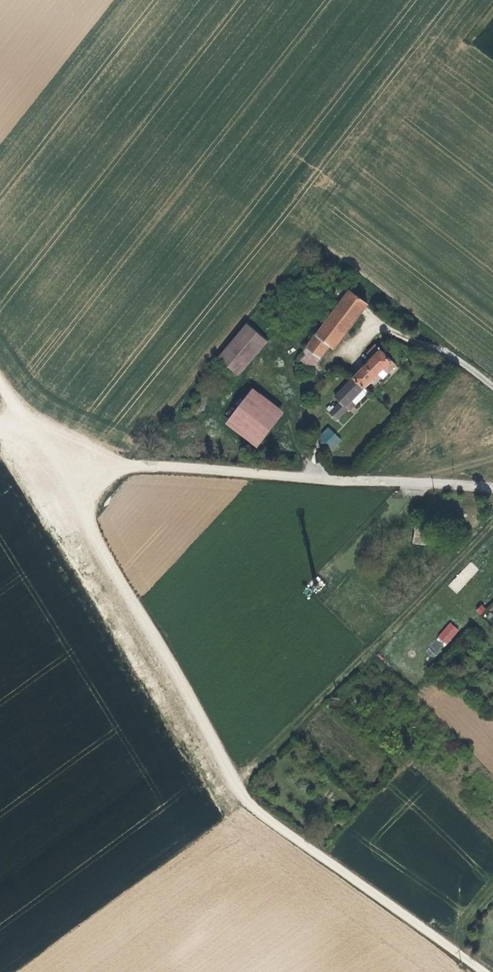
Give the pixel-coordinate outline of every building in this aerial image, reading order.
[(351,290),(307,348),(322,359),(331,347),(347,326),(351,328),(370,304),(351,290)] [(251,320),(222,355),(241,371),(271,336),(251,320)] [(347,326),(331,347),(335,349),(351,328),(347,326)] [(373,359),(336,397),(346,407),(352,400),(365,387),(383,368),(388,373),(396,365),(376,347),(369,355),(373,359)] [(307,348),(298,360),(312,372),(322,359),(307,348)] [(365,387),(352,400),(357,405),(370,392),(365,387)] [(256,388),(227,423),(257,447),(286,412),(256,388)] [(332,451),(342,440),(328,427),(318,437),(332,451)] [(417,528),(414,543),(426,544),(428,529),(417,528)] [(472,575),(478,570),(471,563),(466,568),(472,575)] [(450,622),(436,637),(445,645),(459,630),(450,622)]
